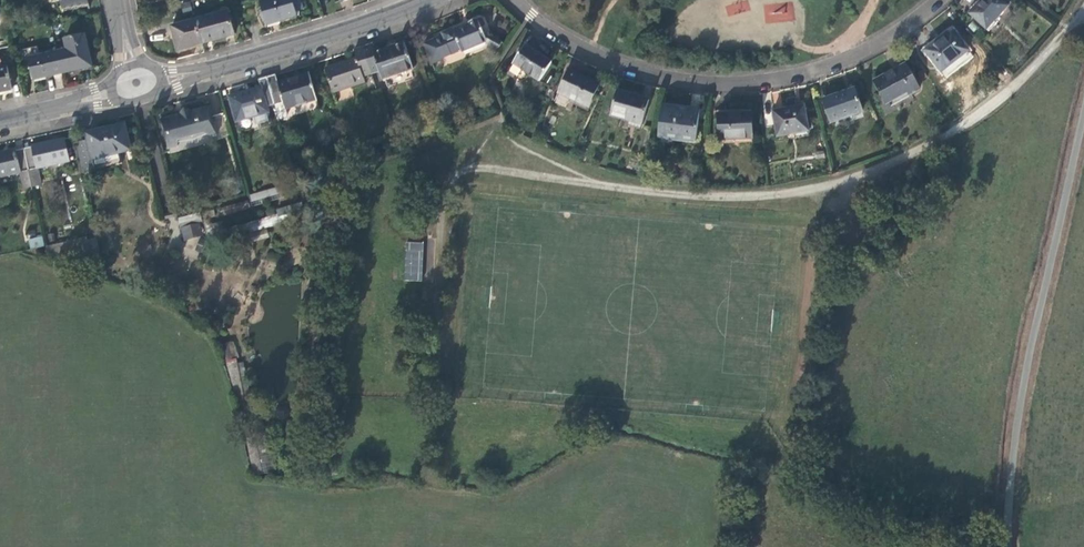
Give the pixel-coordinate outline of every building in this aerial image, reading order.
[(281,20),(276,0),(266,0),(262,1),(260,2),(267,25),(274,23),(281,20)] [(281,20),(289,18),(296,16),(294,11),(291,0),(276,0),(281,20)] [(294,11),(302,8),(300,0),(291,0),(294,11)] [(729,17),(750,9),(747,0),(744,0),(725,7),(729,17)] [(1009,0),(982,0),(973,11),(990,26),(1012,2),(1009,0)] [(793,2),(764,3),(764,22),(793,21),(793,2)] [(226,11),(196,20),(202,43),(217,39),(233,34),(226,11)] [(468,27),(461,30),(470,50),(487,42),(486,39),(477,19),(467,24),(468,27)] [(191,46),(202,43),(196,20),(172,26),(179,50),(191,46)] [(944,37),(930,49),(948,71),(974,50),(956,28),(944,37)] [(463,54),(470,50),(461,30),(452,34),(451,31),(440,36),(441,38),(431,43),(432,44),(425,48),(434,67),(445,62),(444,60),(462,52),(463,54)] [(65,50),(56,52),(61,74),(92,66),(84,33),(63,38),(65,50)] [(490,37),(486,39),(487,42),(489,47),(497,52),(503,44),(490,37)] [(374,54),(372,47),(360,50),(370,78),(381,74),(384,82),(413,72),(403,44),(374,54)] [(543,53),(530,45),(518,63),(545,82),(557,63),(543,53)] [(362,80),(370,78),(360,50),(352,53),(355,61),(325,72),(333,96),(363,86),(362,80)] [(33,80),(61,74),(56,52),(28,58),(33,80)] [(894,106),(924,90),(910,63),(898,69),(891,73),(893,78),(882,84),(894,106)] [(0,69),(0,93),(11,90),(6,68),(0,69)] [(588,77),(575,71),(563,98),(593,111),(604,84),(588,77)] [(276,85),(274,77),(265,80),(274,108),(281,106),(283,113),(284,113),(316,103),(307,75),(276,85)] [(266,111),(274,108),(265,80),(256,83),(259,90),(229,100),(236,125),(267,115),(266,111)] [(844,91),(828,97),(836,120),(866,108),(858,86),(844,91)] [(639,97),(623,92),(615,117),(646,127),(654,102),(639,97)] [(791,109),(778,112),(783,136),(815,129),(809,104),(791,109)] [(687,107),(669,105),(666,138),(703,141),(706,109),(687,107)] [(281,106),(274,108),(278,121),(281,122),(284,121),(286,119),(284,113),(283,113),(281,106)] [(740,110),(724,111),(725,137),(759,135),(757,109),(740,110)] [(176,118),(160,123),(168,152),(176,150),(178,143),(190,141),(202,136),(212,141),(216,139),(208,110),(191,115),(183,112),(176,118)] [(86,143),(72,146),(80,176),(93,173),(91,163),(129,154),(123,128),(84,136),(86,143)] [(30,148),(21,150),(31,188),(39,186),(35,170),(67,163),(61,140),(30,147),(30,148)] [(31,188),(21,150),(13,152),(12,150),(0,153),(0,178),(16,174),(19,191),(31,188)] [(252,201),(277,194),(275,187),(250,195),(252,201)] [(303,204),(279,211),(283,225),(307,218),(303,204)] [(199,227),(183,231),(186,243),(202,238),(199,227)] [(29,248),(43,246),(42,236),(28,237),(29,248)] [(421,284),(423,246),(406,246),(404,283),(421,284)] [(232,341),(224,344),(229,356),(237,354),(232,341)]
